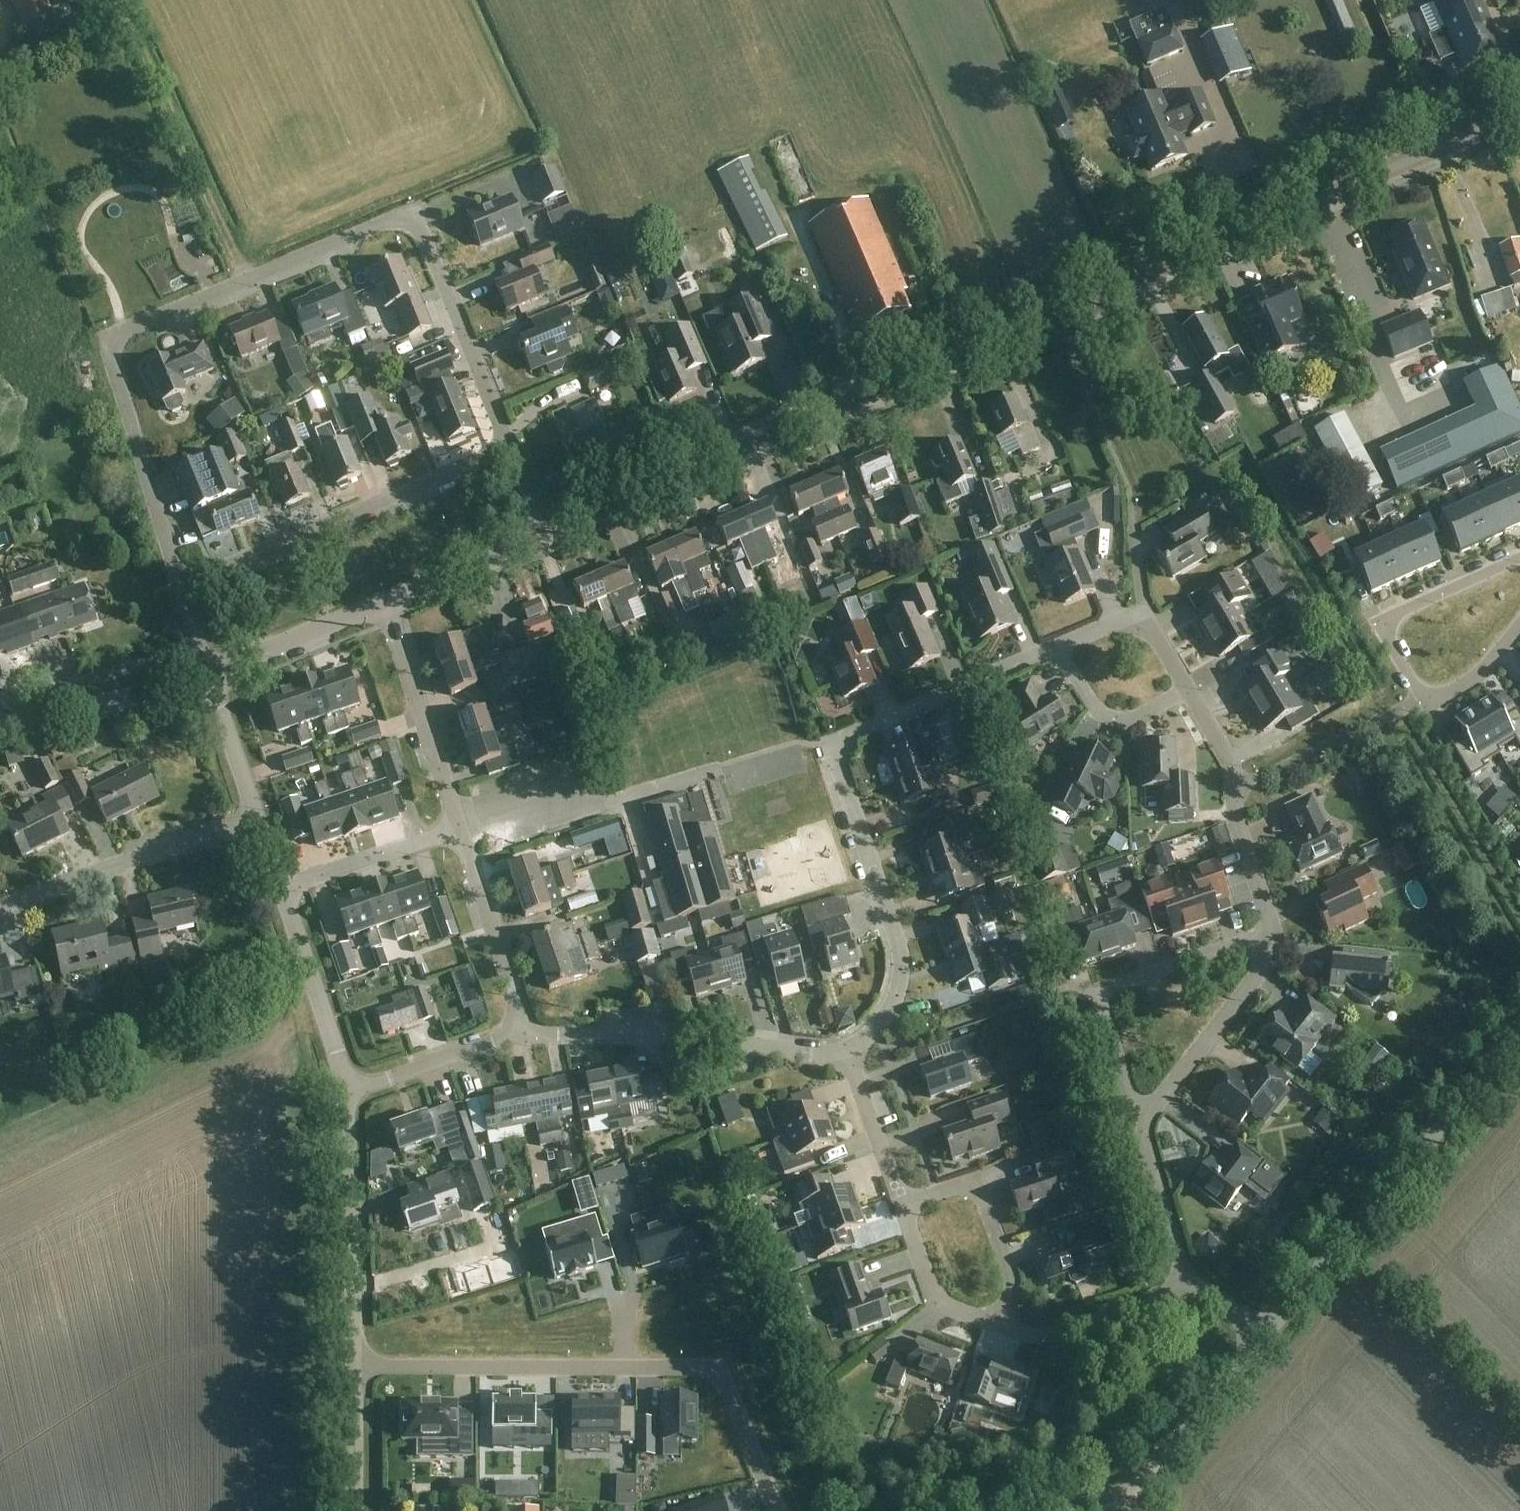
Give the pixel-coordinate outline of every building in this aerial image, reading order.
[(46,0),(11,0),(23,30),(25,29),(32,45),(76,27),(69,10),(53,17),(46,0)] [(1341,0),(1334,0),(1327,3),(1333,17),(1346,11),(1341,0)] [(1502,51),(1480,0),(1433,0),(1446,30),(1431,37),(1441,60),(1457,53),(1458,52),(1464,69),(1502,51)] [(1165,11),(1130,26),(1137,42),(1136,42),(1147,67),(1184,51),(1173,26),(1172,27),(1165,11)] [(1229,29),(1205,40),(1223,81),(1247,71),(1229,29)] [(1190,137),(1214,126),(1201,93),(1177,103),(1180,110),(1168,115),(1160,96),(1125,111),(1137,139),(1130,142),(1128,146),(1134,159),(1138,160),(1146,157),(1153,174),(1185,159),(1176,136),(1188,131),(1190,137)] [(787,236),(749,158),(717,174),(755,251),(787,236)] [(555,169),(533,178),(544,203),(566,194),(555,169)] [(567,197),(555,202),(559,212),(571,207),(567,197)] [(481,246),(525,228),(513,198),(468,216),(481,246)] [(867,199),(809,224),(849,316),(854,314),(861,332),(909,311),(901,293),(907,291),(867,199)] [(1448,286),(1422,223),(1393,235),(1400,252),(1395,255),(1414,300),(1448,286)] [(1519,286),(1519,241),(1500,248),(1514,288),(1519,286)] [(680,280),(694,274),(679,243),(665,250),(680,280)] [(496,285),(508,312),(545,297),(534,269),(554,261),(549,248),(518,260),(524,273),(496,285)] [(409,281),(400,260),(371,272),(386,310),(396,305),(410,337),(431,329),(411,280),(409,281)] [(665,265),(654,270),(659,280),(669,276),(665,265)] [(1264,362),(1289,351),(1297,348),(1286,322),(1289,323),(1300,319),(1301,316),(1294,300),(1296,300),(1294,297),(1293,297),(1285,279),(1251,294),(1263,321),(1249,327),(1264,362)] [(349,337),(367,330),(354,297),(341,302),(335,287),(318,294),(319,296),(293,307),(306,338),(343,322),(349,337)] [(1510,289),(1480,299),(1486,318),(1516,309),(1510,289)] [(717,331),(724,348),(735,373),(765,361),(754,335),(768,330),(754,296),(726,308),(733,324),(717,331)] [(532,371),(547,365),(550,373),(555,375),(562,372),(564,367),(561,360),(571,355),(565,341),(577,335),(567,309),(541,320),(546,333),(522,343),(525,352),(524,353),(532,371)] [(1379,327),(1392,359),(1430,343),(1417,311),(1379,327)] [(268,315),(230,330),(241,358),(279,343),(283,354),(297,348),(285,319),(272,324),(268,315)] [(1237,350),(1227,355),(1206,317),(1183,330),(1204,369),(1207,368),(1210,373),(1193,383),(1215,424),(1234,414),(1214,378),(1228,369),(1234,379),(1249,371),(1237,350)] [(1167,363),(1178,358),(1158,319),(1147,324),(1167,363)] [(659,402),(668,399),(670,402),(695,391),(687,373),(704,366),(688,327),(665,337),(673,357),(654,365),(660,377),(650,381),(659,402)] [(187,394),(182,382),(196,376),(196,377),(214,370),(203,344),(181,354),(182,355),(171,359),(171,358),(148,367),(163,403),(164,403),(168,411),(173,414),(181,410),(184,405),(180,396),(187,394)] [(395,361),(388,345),(370,353),(376,369),(395,361)] [(445,354),(412,368),(424,397),(430,394),(450,443),(462,438),(461,435),(472,431),(453,383),(448,386),(444,376),(453,372),(445,354)] [(609,364),(583,376),(590,392),(616,380),(609,364)] [(1463,384),(1475,410),(1379,454),(1396,490),(1519,433),(1519,411),(1500,367),(1463,384)] [(1318,383),(1295,394),(1305,413),(1327,402),(1318,383)] [(355,429),(345,406),(344,407),(336,388),(318,395),(324,410),(327,409),(328,413),(332,411),(342,434),(354,429),(355,429)] [(406,426),(400,429),(397,421),(381,427),(375,414),(378,413),(371,396),(345,406),(355,429),(354,429),(360,444),(374,439),(384,464),(386,463),(387,465),(389,466),(397,463),(397,460),(397,459),(410,454),(405,440),(411,437),(406,426)] [(1025,411),(1021,413),(1014,397),(988,408),(1000,437),(1011,432),(1021,456),(1041,448),(1025,411)] [(617,450),(594,401),(571,412),(580,431),(562,440),(576,469),(617,450)] [(289,412),(286,406),(259,417),(264,428),(278,422),(276,418),(289,412)] [(1344,415),(1315,431),(1353,501),(1382,485),(1344,415)] [(292,420),(280,425),(292,452),(304,447),(292,420)] [(348,486),(348,482),(361,476),(347,441),(339,445),(331,426),(315,432),(323,451),(337,486),(338,486),(341,489),(348,486)] [(1286,444),(1299,439),(1294,428),(1281,433),(1286,444)] [(220,454),(192,465),(176,472),(194,516),(193,517),(203,541),(259,517),(249,493),(240,497),(227,466),(246,458),(235,433),(215,441),(220,454)] [(936,483),(945,505),(962,498),(957,486),(975,479),(958,441),(955,442),(953,440),(945,443),(945,446),(935,451),(936,453),(933,455),(932,459),(931,462),(933,466),(936,468),(939,469),(943,468),(947,478),(936,483)] [(868,455),(870,459),(855,465),(869,498),(888,491),(900,525),(915,519),(905,484),(895,486),(883,453),(881,449),(868,455)] [(1504,451),(1494,455),(1500,466),(1509,462),(1504,451)] [(294,470),(288,455),(266,464),(277,494),(281,492),(286,506),(309,497),(298,468),(294,470)] [(1500,466),(1494,455),(1485,459),(1490,470),(1500,466)] [(1460,471),(1451,475),(1456,486),(1465,482),(1460,471)] [(839,472),(814,483),(838,539),(857,531),(846,506),(840,509),(837,501),(849,496),(839,472)] [(1447,490),(1456,486),(1451,475),(1442,479),(1447,490)] [(1203,489),(1204,490),(1210,501),(1223,493),(1217,482),(1216,481),(1203,489)] [(838,539),(814,483),(789,493),(799,518),(812,513),(815,520),(810,522),(820,546),(838,539)] [(989,483),(973,488),(988,535),(1004,530),(989,483)] [(1510,488),(1519,511),(1519,483),(1510,488)] [(1519,527),(1519,511),(1510,488),(1488,498),(1504,534),(1519,527)] [(1066,490),(1028,504),(1031,513),(1069,499),(1066,490)] [(1488,498),(1466,508),(1482,544),(1504,534),(1488,498)] [(1393,501),(1384,505),(1389,517),(1398,512),(1393,501)] [(756,546),(765,565),(777,560),(765,531),(777,526),(767,503),(742,514),(752,536),(756,546)] [(1389,517),(1384,505),(1375,510),(1380,521),(1389,517)] [(1355,519),(1349,508),(1340,513),(1345,524),(1355,519)] [(1459,554),(1482,544),(1466,508),(1443,519),(1459,554)] [(1197,545),(1214,535),(1200,511),(1165,531),(1172,543),(1157,552),(1173,578),(1205,559),(1197,545)] [(752,536),(742,514),(717,524),(727,547),(739,542),(743,552),(742,552),(750,571),(765,565),(756,546),(752,536)] [(1043,532),(1055,559),(1043,565),(1051,585),(1056,583),(1065,605),(1095,592),(1084,567),(1087,566),(1079,549),(1075,540),(1084,536),(1077,518),(1043,532)] [(1399,539),(1415,574),(1438,564),(1422,528),(1399,539)] [(888,557),(876,530),(861,536),(873,564),(888,557)] [(672,546),(681,568),(706,558),(697,535),(672,546)] [(18,551),(14,538),(0,542),(0,556),(18,551)] [(1377,549),(1394,584),(1415,574),(1399,539),(1377,549)] [(813,540),(799,546),(809,568),(822,562),(813,540)] [(1013,591),(1001,563),(993,544),(971,553),(970,549),(957,555),(960,562),(971,557),(984,587),(963,596),(981,640),(998,633),(998,632),(1012,626),(1000,597),(1013,591)] [(681,568),(672,546),(646,556),(656,580),(658,580),(663,591),(673,587),(680,602),(693,596),(685,577),(681,568)] [(1394,584),(1377,549),(1354,559),(1371,595),(1394,584)] [(7,580),(12,595),(59,580),(54,564),(7,580)] [(726,570),(737,596),(753,590),(742,564),(726,570)] [(625,567),(600,577),(621,628),(620,628),(621,629),(634,624),(627,606),(638,602),(633,590),(634,589),(625,567)] [(725,569),(712,574),(720,595),(733,589),(725,569)] [(685,577),(693,596),(706,591),(698,572),(685,577)] [(823,603),(856,588),(850,574),(834,581),(836,585),(819,593),(823,603)] [(1195,616),(1208,637),(1243,616),(1237,606),(1250,598),(1237,575),(1206,593),(1214,606),(1195,616)] [(621,628),(600,577),(575,587),(584,610),(598,604),(602,615),(600,616),(608,634),(620,628),(621,628)] [(57,637),(56,633),(64,630),(65,633),(96,622),(83,585),(0,613),(0,653),(6,651),(7,654),(39,643),(37,640),(48,636),(49,640),(57,637)] [(937,613),(927,588),(906,597),(911,610),(887,620),(909,670),(940,657),(924,619),(937,613)] [(668,594),(654,600),(668,632),(682,626),(668,594)] [(539,602),(523,609),(529,621),(544,614),(539,602)] [(574,608),(561,614),(571,636),(584,630),(574,608)] [(1243,616),(1208,637),(1220,658),(1238,647),(1244,657),(1271,642),(1262,627),(1258,625),(1252,624),(1249,626),(1243,616)] [(548,617),(523,625),(528,642),(553,634),(548,617)] [(497,627),(506,653),(525,646),(515,620),(497,627)] [(845,654),(830,661),(845,698),(875,685),(864,657),(877,651),(866,625),(837,638),(845,654)] [(490,628),(435,646),(443,671),(499,652),(490,628)] [(1305,654),(1316,648),(1320,646),(1311,628),(1306,630),(1295,636),(1305,654)] [(620,629),(611,633),(616,645),(627,641),(622,630),(620,630),(620,629)] [(514,668),(532,658),(526,646),(507,656),(514,668)] [(672,651),(659,657),(664,667),(677,662),(672,651)] [(503,665),(499,652),(443,671),(451,696),(476,687),(472,675),(503,665)] [(1254,710),(1289,689),(1283,678),(1293,673),(1280,652),(1254,668),(1260,678),(1239,690),(1246,700),(1248,699),(1254,710)] [(534,680),(529,667),(484,682),(489,695),(512,687),(534,680)] [(320,678),(319,678),(338,733),(349,729),(344,716),(341,717),(339,712),(359,705),(347,669),(320,678)] [(566,672),(558,674),(564,698),(561,699),(564,711),(577,707),(566,672)] [(293,687),(305,723),(324,716),(326,722),(323,723),(328,737),(338,733),(319,678),(320,678),(320,677),(292,686),(292,688),(293,687)] [(1029,745),(1065,723),(1050,698),(1042,703),(1030,683),(1006,698),(1019,718),(1014,721),(1029,745)] [(293,687),(292,688),(266,697),(278,732),(298,726),(300,731),(296,732),(301,746),(312,742),(305,723),(293,687)] [(512,687),(489,695),(493,708),(517,700),(512,687)] [(1289,689),(1254,710),(1261,721),(1258,722),(1264,732),(1285,720),(1292,732),(1318,716),(1305,694),(1296,700),(1289,689)] [(1473,709),(1498,750),(1514,740),(1519,749),(1519,716),(1517,711),(1504,718),(1494,701),(1492,698),(1473,709)] [(967,703),(953,708),(971,757),(985,752),(967,703)] [(1454,721),(1455,724),(1466,741),(1453,749),(1471,779),(1485,770),(1482,765),(1500,754),(1498,750),(1473,709),(1454,721)] [(467,744),(523,726),(519,714),(489,724),(485,711),(459,719),(467,744)] [(381,736),(376,723),(350,732),(354,745),(381,736)] [(527,738),(523,726),(467,744),(475,769),(484,766),(488,778),(520,768),(512,743),(527,738)] [(937,732),(912,740),(886,749),(897,783),(932,771),(931,771),(941,767),(934,746),(941,744),(937,732)] [(406,781),(397,754),(393,742),(381,746),(385,758),(382,760),(391,786),(406,781)] [(1166,813),(1194,812),(1192,778),(1176,779),(1174,742),(1142,744),(1144,769),(1142,770),(1142,788),(1165,787),(1166,813)] [(1118,765),(1118,764),(1087,749),(1079,767),(1069,770),(1053,804),(1076,815),(1077,814),(1072,811),(1081,793),(1094,799),(1096,796),(1103,800),(1112,797),(1115,789),(1112,781),(1105,777),(1112,762),(1118,765)] [(313,763),(308,750),(282,759),(286,772),(313,763)] [(59,770),(56,771),(61,781),(64,779),(77,805),(92,797),(71,756),(56,764),(59,770)] [(47,788),(61,781),(56,771),(55,772),(48,760),(35,766),(47,788)] [(92,794),(107,823),(158,798),(143,769),(92,794)] [(371,828),(398,819),(385,783),(366,790),(364,784),(367,783),(362,770),(352,773),(371,828)] [(939,793),(932,771),(897,783),(905,805),(931,796),(935,808),(959,800),(955,788),(939,793)] [(351,795),(332,801),(344,837),(343,837),(344,838),(372,829),(371,828),(352,773),(341,777),(346,790),(349,789),(351,795)] [(332,801),(326,782),(315,786),(319,800),(323,799),(325,804),(305,810),(317,846),(343,837),(344,837),(332,801)] [(970,792),(975,807),(998,800),(993,784),(970,792)] [(49,788),(29,798),(35,811),(7,825),(23,858),(68,835),(60,818),(73,812),(62,790),(52,794),(49,788)] [(653,883),(664,922),(735,901),(734,898),(722,859),(713,826),(710,827),(705,808),(692,812),(688,798),(687,796),(688,795),(687,794),(643,807),(643,808),(644,807),(665,879),(653,883)] [(1301,873),(1342,854),(1328,825),(1326,827),(1312,796),(1286,808),(1301,838),(1288,844),(1301,873)] [(297,798),(282,803),(295,841),(310,836),(297,798)] [(1497,818),(1504,810),(1493,800),(1486,808),(1497,818)] [(920,850),(927,871),(964,858),(961,847),(970,844),(963,823),(940,831),(944,842),(920,850)] [(558,854),(593,842),(588,830),(554,841),(558,854)] [(1376,841),(1359,849),(1365,862),(1382,854),(1376,841)] [(1405,844),(1392,851),(1404,874),(1418,866),(1414,860),(1405,844)] [(1042,882),(1067,874),(1057,845),(1032,854),(1042,882)] [(1136,857),(1139,869),(1157,864),(1153,852),(1136,857)] [(912,853),(899,863),(905,872),(918,862),(912,853)] [(927,871),(934,892),(938,903),(985,888),(978,867),(968,870),(964,858),(927,871)] [(508,868),(517,893),(573,875),(569,862),(539,873),(534,859),(508,868)] [(1111,888),(1134,879),(1129,865),(1106,874),(1111,888)] [(1195,886),(1183,890),(1196,929),(1219,921),(1212,901),(1227,896),(1217,867),(1192,876),(1195,886)] [(1325,886),(1331,899),(1316,906),(1329,933),(1344,927),(1346,931),(1368,921),(1359,902),(1377,894),(1365,868),(1325,886)] [(996,891),(1024,882),(1021,872),(1013,874),(1012,872),(992,878),(996,891)] [(389,883),(408,937),(419,934),(414,920),(411,921),(409,916),(429,909),(417,874),(390,883),(389,883)] [(573,875),(517,893),(525,918),(551,909),(547,897),(577,886),(573,875)] [(1173,937),(1196,929),(1183,890),(1169,895),(1164,880),(1141,888),(1152,921),(1167,917),(1173,937)] [(408,937),(389,883),(390,883),(390,881),(362,891),(362,892),(363,892),(375,927),(394,921),(396,926),(393,927),(397,941),(408,937)] [(1113,917),(1099,921),(1112,958),(1122,954),(1121,952),(1135,947),(1125,917),(1139,912),(1130,885),(1115,890),(1118,899),(1108,903),(1113,917)] [(193,893),(189,893),(188,891),(148,900),(153,919),(133,924),(141,959),(161,955),(156,935),(197,926),(192,907),(196,906),(198,903),(196,895),(193,893)] [(594,891),(561,903),(565,914),(598,903),(594,891)] [(984,947),(983,946),(978,928),(999,922),(996,912),(1014,907),(1010,891),(982,899),(984,904),(967,909),(971,923),(938,932),(947,959),(984,947)] [(382,946),(375,927),(363,892),(362,892),(336,901),(348,937),(368,930),(370,935),(366,936),(371,950),(382,946)] [(642,892),(622,898),(632,931),(651,925),(642,892)] [(845,897),(802,909),(808,930),(821,926),(827,948),(824,949),(832,973),(860,964),(853,940),(850,941),(843,919),(851,917),(845,897)] [(432,904),(445,941),(458,936),(445,899),(432,904)] [(1101,961),(1112,958),(1099,921),(1086,926),(1080,908),(1069,912),(1067,907),(1054,912),(1063,938),(1076,933),(1086,964),(1100,959),(1101,961)] [(1147,911),(1132,915),(1138,934),(1153,930),(1147,911)] [(729,915),(733,930),(745,926),(741,912),(729,915)] [(754,956),(760,954),(772,951),(782,988),(805,981),(793,936),(779,940),(775,925),(764,928),(762,921),(746,925),(754,956)] [(134,965),(127,933),(105,938),(101,922),(53,934),(63,977),(100,968),(101,972),(134,965)] [(660,939),(674,935),(670,922),(657,926),(660,939)] [(541,965),(605,944),(601,932),(575,941),(570,927),(533,940),(541,965)] [(653,932),(628,939),(636,964),(661,957),(653,932)] [(724,951),(711,955),(721,989),(746,982),(741,965),(753,962),(744,934),(721,940),(724,951)] [(984,947),(947,959),(955,984),(984,976),(988,988),(1017,979),(1009,954),(1002,956),(997,941),(983,946),(984,947)] [(605,944),(541,965),(549,990),(587,977),(581,962),(608,953),(605,944)] [(348,945),(333,950),(342,977),(357,972),(348,945)] [(696,997),(721,989),(711,955),(697,959),(694,949),(671,955),(679,984),(691,980),(696,997)] [(1387,995),(1390,969),(1383,968),(1384,953),(1344,949),(1342,964),(1333,963),(1330,989),(1345,991),(1345,986),(1372,1007),(1382,995),(1387,995)] [(17,1003),(28,1000),(32,1013),(43,1010),(40,998),(43,998),(36,968),(9,975),(5,959),(0,960),(0,997),(14,993),(17,1003)] [(434,1018),(424,989),(412,993),(412,992),(395,998),(397,1005),(376,1012),(383,1035),(417,1024),(417,1023),(434,1018)] [(1314,1045),(1334,1020),(1307,999),(1287,1024),(1278,1016),(1259,1040),(1297,1070),(1316,1046),(1314,1045)] [(984,1059),(976,1036),(952,1044),(957,1057),(921,1070),(931,1098),(971,1085),(965,1066),(984,1059)] [(1375,1046),(1358,1067),(1372,1078),(1389,1057),(1375,1046)] [(1284,1090),(1291,1081),(1270,1064),(1262,1074),(1258,1070),(1247,1084),(1233,1073),(1210,1103),(1239,1126),(1250,1112),(1264,1123),(1288,1094),(1284,1090)] [(636,1066),(611,1071),(622,1131),(634,1128),(629,1106),(667,1099),(662,1077),(639,1082),(636,1066)] [(622,1131),(611,1071),(585,1076),(588,1088),(575,1090),(581,1123),(608,1118),(611,1133),(622,1131)] [(540,1085),(552,1144),(564,1142),(559,1120),(573,1117),(566,1080),(540,1085)] [(552,1144),(540,1085),(516,1089),(523,1127),(536,1124),(542,1154),(553,1152),(552,1144)] [(523,1127),(516,1089),(490,1094),(494,1113),(484,1115),(488,1134),(523,1127)] [(1010,1121),(1001,1095),(968,1107),(973,1123),(943,1133),(953,1162),(969,1156),(970,1160),(1000,1150),(992,1127),(1010,1121)] [(786,1127),(789,1137),(790,1138),(829,1124),(822,1104),(797,1113),(793,1102),(767,1111),(774,1131),(786,1127)] [(426,1115),(391,1128),(400,1155),(448,1139),(446,1134),(459,1130),(451,1107),(438,1111),(438,1112),(426,1116),(426,1115)] [(744,1109),(729,1114),(734,1127),(748,1122),(744,1109)] [(964,1112),(942,1118),(945,1129),(967,1123),(964,1112)] [(773,1142),(778,1155),(785,1175),(814,1164),(810,1153),(836,1144),(829,1124),(790,1138),(789,1137),(773,1142)] [(457,1157),(461,1168),(482,1161),(474,1137),(461,1142),(465,1154),(457,1157)] [(1242,1186),(1260,1164),(1237,1147),(1224,1164),(1226,1165),(1222,1170),(1211,1161),(1192,1185),(1225,1210),(1243,1187),(1242,1186)] [(1059,1199),(1053,1181),(1077,1173),(1068,1148),(1035,1159),(1040,1176),(1010,1186),(1020,1215),(1043,1207),(1049,1224),(1077,1214),(1071,1195),(1059,1199)] [(496,1204),(481,1163),(458,1171),(473,1212),(496,1204)] [(439,1221),(436,1212),(459,1204),(448,1173),(406,1187),(412,1204),(401,1207),(405,1220),(401,1221),(405,1230),(408,1229),(409,1231),(439,1221)] [(798,1228),(807,1224),(811,1223),(812,1224),(859,1207),(852,1187),(825,1196),(820,1181),(794,1191),(801,1213),(794,1216),(798,1228)] [(670,1207),(632,1219),(637,1234),(633,1235),(637,1248),(634,1249),(638,1265),(642,1264),(644,1268),(670,1260),(671,1264),(685,1260),(684,1256),(688,1255),(678,1222),(675,1222),(670,1207)] [(866,1227),(859,1207),(812,1224),(811,1223),(807,1224),(814,1244),(812,1245),(818,1260),(856,1247),(851,1232),(866,1227)] [(583,1271),(596,1267),(589,1243),(601,1240),(594,1217),(571,1224),(576,1240),(545,1249),(554,1280),(568,1276),(569,1280),(584,1275),(583,1271)] [(1102,1218),(1075,1227),(1064,1231),(1069,1246),(1040,1256),(1048,1281),(1069,1274),(1071,1282),(1076,1284),(1085,1281),(1087,1276),(1085,1268),(1086,1268),(1082,1256),(1111,1246),(1102,1218)] [(1127,1266),(1135,1289),(1149,1284),(1136,1249),(1118,1255),(1122,1268),(1127,1266)] [(890,1320),(880,1293),(870,1296),(860,1267),(836,1275),(846,1304),(844,1305),(854,1332),(890,1320)] [(470,1276),(477,1300),(496,1294),(489,1270),(470,1276)] [(948,1385),(959,1358),(918,1341),(911,1359),(898,1354),(886,1384),(899,1390),(907,1369),(948,1385)] [(975,1367),(965,1397),(990,1406),(995,1390),(1024,1400),(1032,1375),(994,1362),(989,1377),(985,1376),(987,1371),(975,1367)] [(512,1439),(552,1439),(552,1413),(536,1413),(536,1398),(521,1398),(521,1397),(509,1397),(509,1398),(492,1398),(492,1430),(512,1430),(512,1439)] [(573,1398),(573,1436),(608,1436),(608,1442),(635,1442),(635,1410),(619,1410),(619,1398),(573,1398)] [(696,1441),(696,1398),(662,1398),(662,1441),(696,1441)] [(403,1404),(403,1442),(452,1442),(452,1458),(471,1458),(471,1432),(457,1432),(457,1404),(403,1404)] [(635,1496),(617,1495),(617,1506),(634,1507),(635,1496)]
